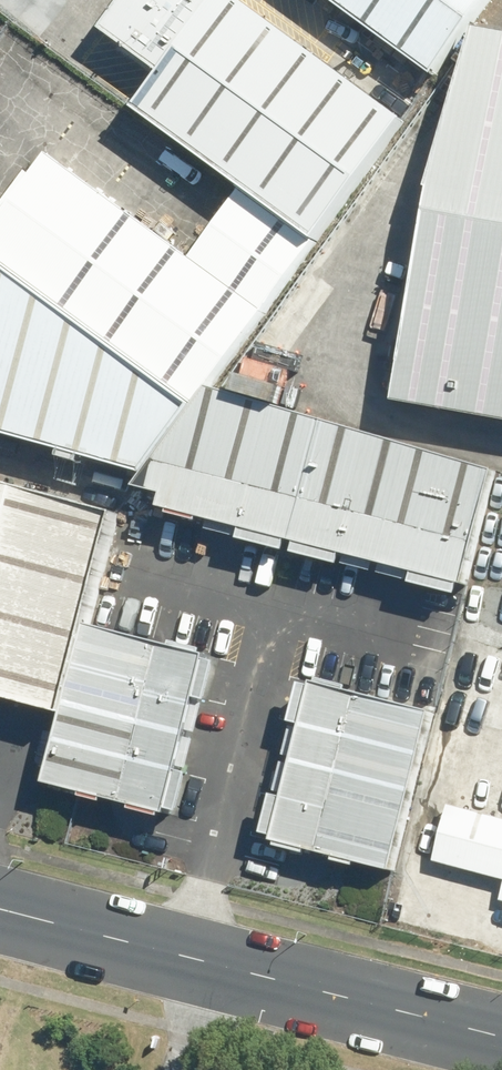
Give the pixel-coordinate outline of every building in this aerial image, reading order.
[(244,190),(316,242),(401,126),(229,0),(126,0),(103,31),(162,74),(135,111),(244,190)] [(434,76),(490,0),(329,0),(434,76)] [(443,206),(408,398),(501,415),(501,26),(487,23),(467,104),(443,206)] [(0,205),(0,261),(196,405),(208,388),(316,242),(244,190),(193,259),(50,154),(34,175),(26,169),(0,205)] [(145,475),(196,405),(0,261),(0,435),(145,475)] [(145,475),(136,488),(164,495),(161,506),(465,587),(498,466),(208,388),(196,405),(145,475)] [(65,712),(88,625),(118,512),(0,481),(0,695),(65,712)] [(209,657),(88,625),(65,712),(46,781),(168,813),(209,657)] [(434,715),(315,684),(275,838),(394,869),(434,715)] [(450,804),(435,861),(501,878),(501,818),(450,804)]
